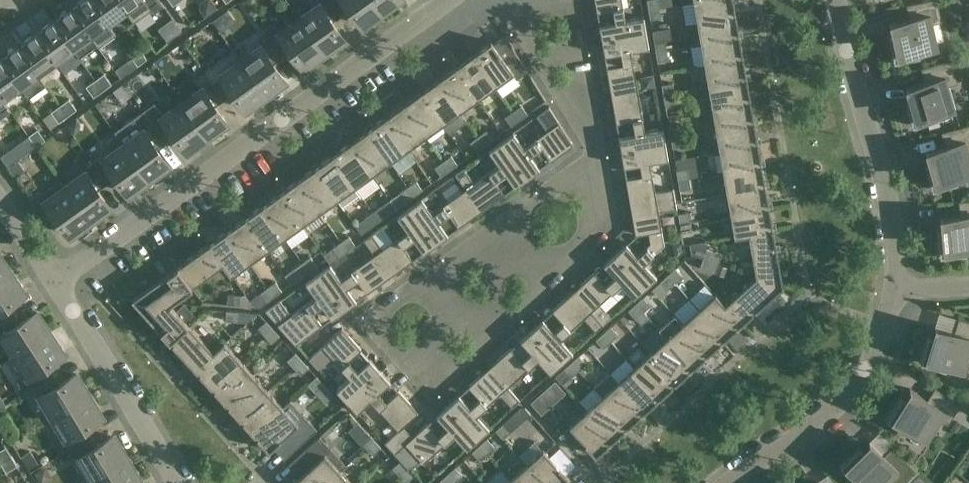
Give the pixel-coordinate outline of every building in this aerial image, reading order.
[(70,8),(97,45),(98,47),(116,34),(109,24),(91,0),(81,0),(70,8)] [(109,24),(126,11),(118,0),(91,0),(109,24)] [(126,11),(134,22),(152,9),(154,12),(164,5),(160,0),(118,0),(126,11)] [(299,18),(324,52),(344,38),(332,22),(341,15),(331,0),(315,0),(318,4),(299,18)] [(375,0),(331,0),(341,15),(351,8),(363,24),(382,10),(375,0)] [(382,10),(396,0),(375,0),(382,10)] [(646,31),(644,16),(625,19),(622,0),(595,0),(597,12),(613,9),(615,21),(599,24),(602,39),(646,31)] [(660,7),(658,0),(647,0),(649,9),(660,7)] [(683,3),(686,24),(698,22),(736,16),(733,0),(700,0),(694,1),(683,3)] [(937,0),(924,0),(906,4),(909,18),(890,22),(890,23),(894,23),(896,32),(888,34),(894,60),(920,54),(919,49),(936,45),(936,47),(938,47),(932,23),(942,21),(937,0)] [(661,17),(660,7),(649,9),(650,19),(661,17)] [(53,20),(73,49),(79,57),(97,45),(70,8),(53,20)] [(698,22),(701,44),(740,37),(736,16),(698,22)] [(324,52),(299,18),(280,31),(273,22),(262,29),(267,36),(268,36),(283,57),(292,50),(304,66),(324,52)] [(56,62),(73,49),(53,20),(35,33),(56,62)] [(611,95),(638,90),(631,50),(649,46),(646,31),(602,39),(604,54),(620,51),(623,64),(606,67),(611,95)] [(35,33),(18,45),(38,74),(56,62),(35,33)] [(260,46),(241,60),(265,94),(285,80),(273,64),(283,57),(268,36),(267,36),(257,43),(260,46)] [(701,44),(705,65),(743,58),(740,37),(701,44)] [(491,41),(473,54),(495,86),(514,72),(517,77),(527,70),(513,48),(502,56),(491,41)] [(654,43),(656,52),(667,50),(665,42),(654,43)] [(18,45),(0,58),(21,87),(28,97),(46,85),(38,74),(18,45)] [(140,48),(131,54),(138,65),(147,58),(140,48)] [(265,94),(241,60),(234,50),(204,71),(209,78),(224,99),(234,92),(246,108),(265,94)] [(669,61),(667,50),(656,52),(658,63),(669,61)] [(455,67),(478,98),(495,86),(473,54),(455,67)] [(132,57),(115,69),(121,77),(129,71),(138,65),(132,57)] [(0,58),(0,95),(3,99),(21,87),(0,58)] [(705,65),(709,86),(747,80),(743,58),(705,65)] [(957,82),(951,59),(921,67),(925,81),(906,87),(906,88),(910,87),(912,96),(905,98),(913,124),(938,117),(937,112),(953,107),(954,109),(955,108),(948,85),(957,82)] [(437,79),(460,111),(478,98),(455,67),(437,79)] [(104,73),(95,80),(103,90),(112,84),(104,73)] [(201,88),(182,102),(207,136),(227,122),(215,106),(224,99),(209,78),(199,85),(201,88)] [(460,111),(437,79),(420,92),(443,123),(450,133),(467,120),(460,111)] [(103,90),(95,80),(86,86),(94,97),(103,90)] [(709,86),(712,108),(751,101),(747,80),(709,86)] [(662,86),(663,94),(674,92),(673,84),(662,86)] [(638,90),(611,95),(616,123),(632,120),(635,132),(618,135),(621,150),(666,142),(663,127),(645,130),(638,90)] [(443,123),(420,92),(402,104),(425,136),(443,123)] [(674,92),(663,94),(665,106),(676,104),(674,92)] [(3,99),(0,95),(0,118),(11,110),(3,99)] [(69,98),(60,105),(68,115),(77,109),(69,98)] [(712,108),(716,129),(754,122),(751,101),(712,108)] [(207,136),(182,102),(163,116),(154,103),(144,110),(166,141),(175,134),(187,150),(207,136)] [(425,136),(402,104),(385,117),(408,149),(425,136)] [(521,104),(513,110),(519,119),(528,113),(521,104)] [(68,115),(60,105),(51,111),(59,122),(68,115)] [(573,144),(549,106),(538,114),(548,129),(524,146),(513,131),(501,140),(527,177),(540,168),(530,155),(540,147),(550,161),(573,144)] [(115,131),(124,144),(148,178),(168,164),(156,148),(166,141),(144,110),(115,131)] [(519,119),(513,110),(505,116),(511,125),(519,119)] [(408,149),(385,117),(367,130),(390,161),(398,172),(415,159),(408,149)] [(716,129),(720,150),(758,144),(754,122),(716,129)] [(941,131),(945,145),(926,151),(926,152),(930,151),(932,160),(925,162),(932,188),(958,181),(956,176),(968,172),(968,124),(941,131)] [(671,137),(682,135),(680,127),(669,129),(671,137)] [(46,139),(38,128),(29,135),(37,145),(46,139)] [(390,161),(367,130),(350,142),(372,174),(390,161)] [(486,130),(478,135),(484,145),(493,139),(486,130)] [(476,150),(484,145),(478,135),(470,141),(476,150)] [(684,147),(682,135),(671,137),(673,149),(684,147)] [(527,177),(501,140),(488,149),(499,164),(474,182),(463,167),(455,173),(466,188),(481,210),(505,193),(495,180),(505,172),(515,186),(527,177)] [(372,174),(350,142),(332,155),(355,186),(372,174)] [(666,142),(621,150),(624,165),(640,162),(642,175),(626,178),(631,206),(675,198),(673,188),(655,191),(650,161),(668,157),(666,142)] [(129,192),(148,178),(124,144),(104,158),(102,155),(92,162),(107,183),(117,176),(129,192)] [(720,150),(723,172),(762,165),(758,144),(720,150)] [(9,151),(0,157),(8,167),(16,161),(9,151)] [(361,195),(355,186),(332,155),(315,167),(337,199),(344,208),(361,195)] [(443,161),(449,170),(458,164),(451,155),(443,161)] [(449,170),(443,161),(435,167),(441,176),(449,170)] [(84,172),(65,186),(90,220),(110,206),(98,190),(107,183),(92,162),(82,169),(84,172)] [(723,172),(727,193),(765,186),(762,165),(723,172)] [(337,199),(315,167),(297,180),(320,212),(337,199)] [(678,179),(689,177),(688,170),(677,172),(678,179)] [(691,190),(689,177),(678,179),(680,192),(691,190)] [(70,234),(90,220),(65,186),(60,180),(43,193),(39,192),(29,198),(49,225),(58,218),(70,234)] [(320,212),(297,180),(279,193),(302,224),(320,212)] [(408,186),(414,195),(422,189),(416,180),(408,186)] [(406,201),(414,195),(408,186),(400,192),(406,201)] [(727,193),(731,214),(769,207),(765,186),(727,193)] [(422,197),(409,206),(436,243),(448,234),(438,220),(449,213),(458,226),(481,210),(466,188),(432,212),(422,197)] [(302,224),(279,193),(262,205),(285,237),(302,224)] [(675,198),(631,206),(636,234),(648,232),(650,243),(637,254),(626,243),(615,253),(645,286),(657,276),(644,262),(664,244),(659,211),(677,208),(675,198)] [(959,200),(960,214),(940,216),(940,218),(944,217),(945,227),(937,227),(940,255),(966,252),(965,247),(968,247),(968,199),(959,200)] [(285,237),(262,205),(244,218),(267,249),(285,237)] [(373,211),(379,220),(387,214),(381,205),(373,211)] [(423,252),(436,243),(409,206),(397,215),(408,230),(383,248),(372,233),(363,239),(374,254),(390,276),(413,259),(403,246),(414,238),(423,252)] [(773,229),(769,207),(731,214),(735,236),(749,234),(749,233),(773,229)] [(379,220),(373,211),(364,217),(355,224),(361,233),(379,220)] [(678,215),(680,223),(691,221),(689,213),(678,215)] [(267,249),(244,218),(227,230),(250,262),(267,249)] [(691,221),(680,223),(682,235),(693,233),(691,221)] [(749,234),(756,275),(782,284),(773,229),(749,233),(749,234)] [(250,262),(227,230),(209,243),(224,263),(223,264),(231,275),(250,262)] [(349,236),(341,241),(348,250),(355,245),(349,236)] [(339,256),(348,250),(341,241),(333,247),(339,256)] [(683,251),(681,242),(673,243),(675,258),(683,251)] [(209,243),(177,266),(191,286),(223,264),(224,263),(209,243)] [(706,248),(703,257),(719,263),(722,253),(706,248)] [(645,286),(615,253),(604,263),(615,275),(605,284),(594,272),(573,291),(591,310),(621,283),(634,297),(645,286)] [(11,271),(0,254),(0,278),(11,271)] [(330,263),(321,270),(318,272),(344,308),(356,300),(347,286),(357,279),(367,292),(390,276),(374,254),(341,278),(330,263)] [(309,271),(312,276),(318,272),(321,270),(310,256),(302,262),(309,271)] [(715,272),(719,263),(703,257),(700,267),(715,272)] [(294,268),(285,274),(291,283),(301,277),(309,271),(302,262),(294,268)] [(191,286),(177,266),(132,298),(169,302),(191,286)] [(667,274),(676,283),(676,282),(688,295),(695,289),(675,267),(667,274)] [(0,278),(0,321),(14,312),(7,302),(24,291),(11,271),(0,278)] [(332,317),(344,308),(318,272),(312,276),(305,281),(316,296),(291,314),(280,299),(265,310),(296,343),(321,325),(312,311),(322,304),(332,317)] [(668,290),(676,283),(667,274),(660,281),(668,290)] [(782,284),(756,275),(725,303),(724,304),(741,322),(782,284)] [(276,281),(267,287),(274,296),(282,290),(276,281)] [(259,293),(250,299),(254,305),(260,306),(266,302),(274,296),(267,287),(259,293)] [(543,318),(531,328),(562,362),(573,352),(560,338),(583,317),(596,331),(604,324),(591,310),(573,291),(552,310),(563,322),(554,330),(543,318)] [(254,305),(245,293),(241,294),(228,294),(227,304),(240,305),(254,305)] [(698,308),(724,337),(741,322),(724,304),(725,303),(715,293),(698,308)] [(643,296),(636,303),(643,312),(651,305),(643,296)] [(169,302),(132,298),(169,339),(187,322),(195,315),(183,302),(175,309),(169,302)] [(648,317),(643,312),(636,303),(629,309),(636,318),(642,323),(648,317)] [(698,308),(682,323),(708,351),(724,337),(698,308)] [(239,311),(226,310),(226,320),(238,321),(239,311)] [(15,354),(50,332),(37,311),(20,322),(14,312),(0,321),(0,336),(2,335),(15,354)] [(692,366),(708,351),(682,323),(674,315),(659,329),(667,337),(666,337),(692,366)] [(958,318),(954,331),(935,325),(935,326),(938,327),(935,336),(928,334),(920,360),(945,368),(947,363),(963,368),(963,370),(964,370),(965,369),(968,370),(968,321),(958,318)] [(265,335),(273,327),(266,320),(258,327),(265,335)] [(187,322),(169,339),(196,368),(214,352),(213,351),(187,322)] [(603,332),(611,340),(618,334),(611,326),(603,332)] [(280,335),(273,327),(265,335),(271,342),(280,335)] [(322,345),(308,357),(318,368),(332,356),(341,366),(350,376),(336,388),(347,400),(380,369),(370,358),(358,369),(349,360),(361,349),(342,327),(322,345)] [(562,362),(531,328),(520,339),(531,351),(522,359),(511,347),(489,366),(507,386),(508,386),(538,359),(550,372),(562,362)] [(50,332),(15,354),(28,374),(17,381),(24,392),(31,387),(53,373),(47,363),(63,352),(50,332)] [(603,347),(611,340),(603,332),(596,339),(603,347)] [(666,337),(650,352),(676,381),(692,366),(666,337)] [(196,368),(210,384),(239,358),(224,341),(213,351),(214,352),(196,368)] [(287,359),(294,367),(302,359),(295,352),(287,359)] [(676,381),(650,352),(634,366),(660,395),(676,381)] [(571,361),(579,369),(586,363),(579,354),(571,361)] [(239,358),(210,384),(225,400),(254,374),(239,358)] [(309,367),(302,359),(294,367),(300,374),(309,367)] [(571,376),(579,369),(571,361),(564,368),(571,376)] [(459,394),(448,404),(478,438),(489,427),(477,414),(500,393),(512,407),(520,400),(508,386),(507,386),(489,366),(468,385),(479,398),(470,406),(459,394)] [(660,395),(634,366),(618,381),(644,410),(660,395)] [(390,381),(380,369),(347,400),(357,411),(370,399),(398,429),(398,430),(403,426),(418,412),(399,390),(387,401),(378,392),(390,381)] [(628,424),(644,410),(618,381),(610,372),(594,386),(602,395),(628,424)] [(41,396),(53,416),(89,394),(77,373),(60,383),(53,373),(31,387),(38,398),(41,396)] [(254,374),(225,400),(239,416),(268,390),(254,374)] [(323,383),(316,375),(308,383),(315,390),(323,383)] [(961,403),(935,387),(927,399),(910,388),(909,389),(912,391),(907,399),(901,395),(887,418),(909,432),(912,428),(926,437),(925,438),(927,439),(940,418),(948,424),(961,403)] [(268,390),(239,416),(254,432),(283,406),(268,390)] [(89,394),(53,416),(65,436),(62,438),(68,449),(91,435),(85,425),(102,415),(89,394)] [(612,439),(628,424),(602,395),(586,410),(612,439)] [(283,406),(254,432),(269,449),(276,443),(288,455),(317,429),(290,399),(283,406)] [(478,438),(448,404),(436,414),(447,427),(438,435),(427,423),(412,436),(403,426),(398,430),(398,429),(384,442),(401,460),(407,467),(409,469),(420,459),(423,462),(454,434),(467,448),(478,438)] [(569,425),(559,434),(572,449),(582,440),(595,454),(612,439),(586,410),(569,425)] [(510,431),(503,423),(495,430),(503,438),(510,431)] [(359,439),(366,447),(374,439),(367,432),(359,439)] [(91,435),(68,449),(75,459),(78,457),(90,477),(126,456),(114,435),(97,445),(91,435)] [(340,470),(346,465),(319,435),(292,460),(303,472),(296,479),(300,482),(326,482),(340,470)] [(479,444),(487,453),(494,446),(487,437),(479,444)] [(374,439),(366,447),(373,454),(381,447),(374,439)] [(526,464),(543,482),(563,482),(569,477),(543,449),(542,449),(534,440),(518,455),(526,464)] [(839,464),(858,482),(862,479),(865,482),(906,482),(919,470),(894,445),(884,455),(869,440),(868,441),(871,444),(864,451),(859,445),(839,464)] [(487,453),(479,444),(472,451),(479,459),(487,453)] [(0,462),(12,455),(6,446),(0,449),(0,461),(0,462)] [(39,463),(31,450),(21,456),(29,469),(39,463)] [(17,465),(12,455),(0,462),(6,472),(17,465)] [(126,456),(90,477),(94,482),(128,482),(139,476),(126,456)] [(399,475),(407,467),(401,460),(392,467),(399,475)] [(526,464),(510,478),(514,482),(543,482),(526,464)] [(447,473),(455,482),(462,475),(455,466),(447,473)] [(407,467),(399,475),(406,482),(414,475),(409,469),(407,467)] [(340,470),(326,482),(352,482),(340,470)] [(447,473),(440,480),(443,482),(453,482),(455,482),(447,473)]
